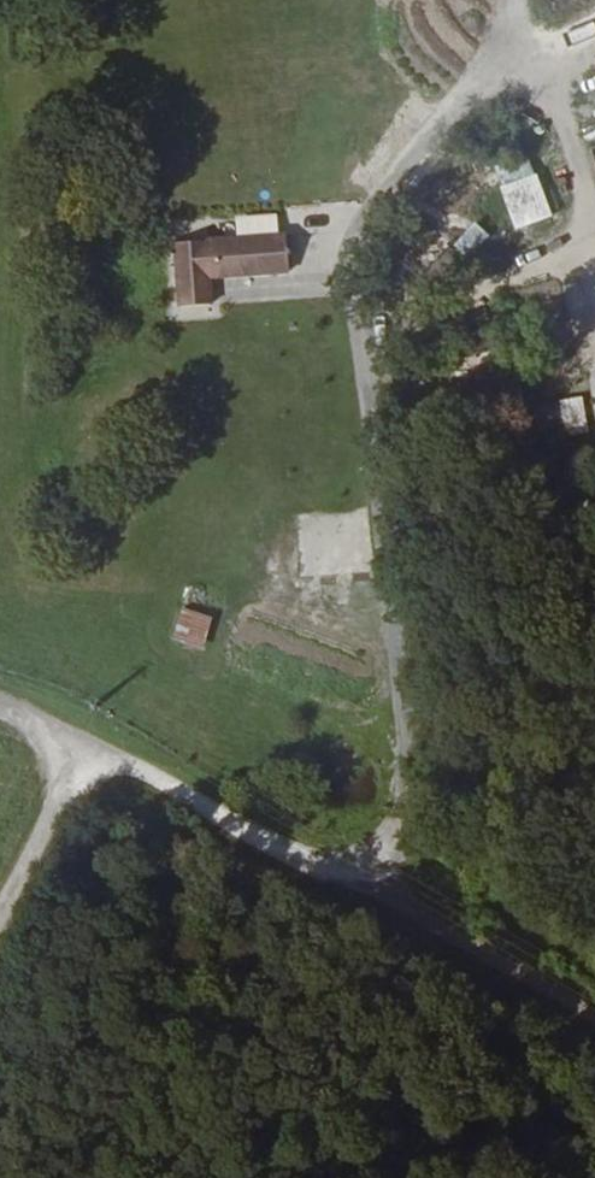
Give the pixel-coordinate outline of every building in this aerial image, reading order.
[(531,154),(500,163),(517,225),(548,217),(531,154)] [(170,236),(172,308),(213,307),(212,276),(291,273),(289,232),(170,236)] [(580,394),(542,404),(552,439),(590,429),(580,394)] [(298,511),(299,574),(370,572),(369,509),(298,511)] [(182,606),(171,641),(202,650),(213,616),(182,606)]
